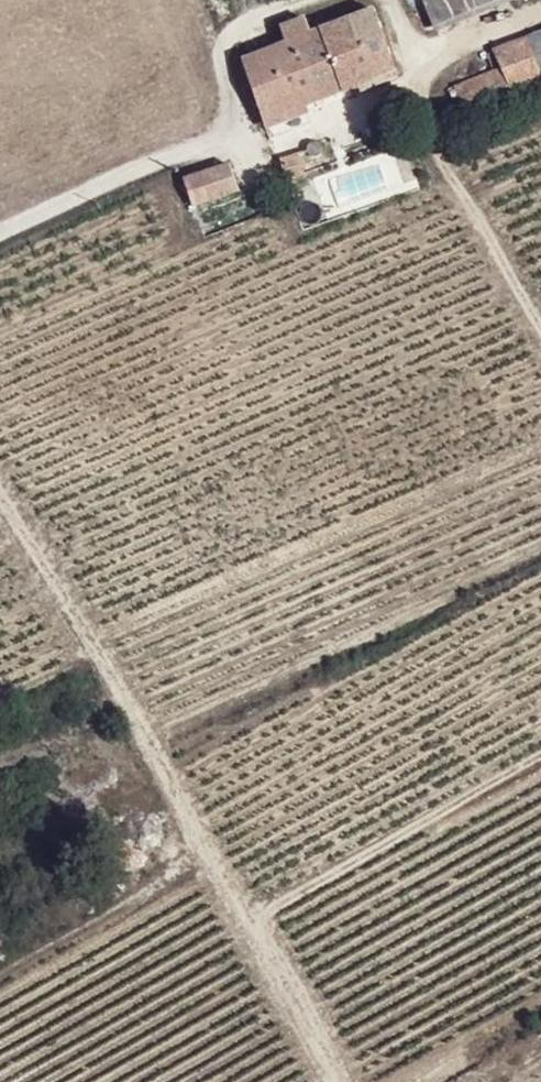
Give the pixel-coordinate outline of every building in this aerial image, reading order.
[(435,26),(501,0),(424,0),(435,26)] [(375,9),(323,29),(346,90),(397,71),(375,9)] [(346,90),(323,29),(312,33),(306,17),(281,25),(288,42),(243,58),(266,119),(346,90)] [(494,49),(510,87),(540,76),(540,33),(494,49)] [(297,153),(281,159),(290,194),(308,190),(297,153)] [(230,162),(184,178),(194,206),(239,189),(230,162)]
